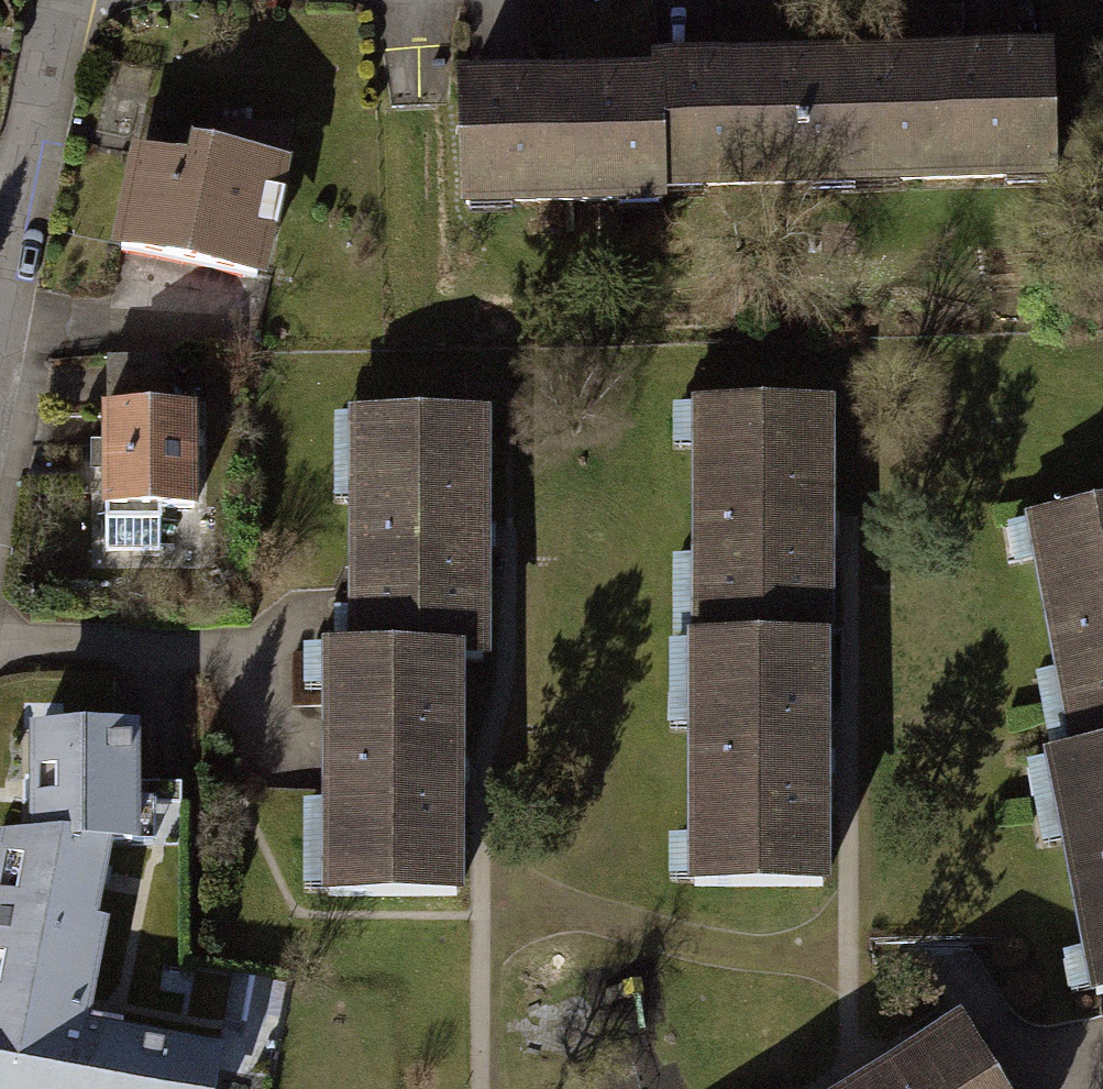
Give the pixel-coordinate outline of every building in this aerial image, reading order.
[(1040,63),(833,67),(834,122),(842,122),(843,177),(891,176),(891,182),(997,181),(996,170),(1042,169),(1040,63)] [(650,70),(651,86),(652,179),(694,178),(694,187),(803,185),(803,178),(843,177),(842,122),(834,122),(833,67),(650,70)] [(653,192),(652,179),(651,86),(454,90),(456,199),(502,198),(502,206),(607,204),(606,193),(653,192)] [(252,273),(271,168),(193,151),(203,104),(139,101),(115,251),(252,273)] [(281,121),(203,104),(193,151),(271,168),(281,121)] [(95,414),(162,412),(160,352),(93,355),(95,414)] [(686,406),(687,643),(813,643),(813,406),(686,406)] [(162,412),(95,414),(96,445),(80,445),(81,471),(95,470),(98,551),(151,550),(150,506),(184,505),(181,411),(162,412)] [(347,416),(347,657),(446,657),(472,657),(472,416),(347,416)] [(1069,755),(1102,749),(1102,506),(1025,520),(1069,755)] [(814,886),(813,643),(687,643),(687,887),(814,886)] [(446,896),(446,657),(347,657),(315,657),(316,896),(446,896)] [(23,733),(27,832),(27,844),(96,841),(122,840),(119,730),(23,733)] [(1069,755),(1043,760),(1087,996),(1102,993),(1102,749),(1069,755)] [(96,841),(27,844),(27,832),(0,837),(0,910),(81,923),(96,841)] [(81,923),(0,910),(0,1088),(203,1088),(208,1056),(112,1038),(113,1023),(77,1018),(90,925),(81,923)] [(853,1088),(988,1088),(952,1029),(853,1088)]
